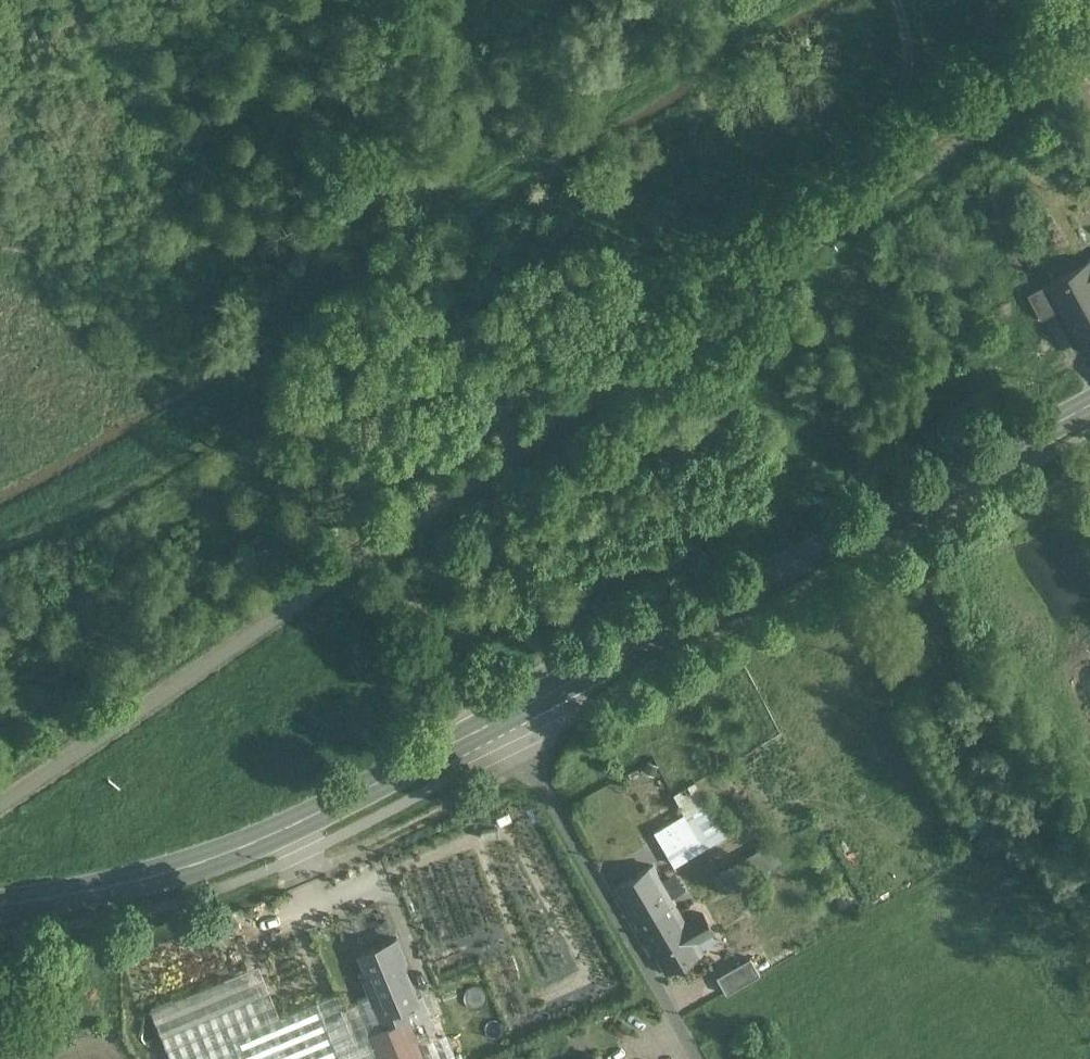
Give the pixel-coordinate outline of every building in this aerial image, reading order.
[(1088,260),(1049,281),(1062,306),(1087,350),(1089,349),(1089,264),(1088,260)] [(1049,281),(1027,293),(1040,317),(1062,306),(1049,281)] [(684,835),(663,847),(674,866),(703,848),(684,815),(675,820),(684,835)] [(675,820),(654,832),(662,847),(663,847),(684,835),(675,820)] [(653,868),(617,888),(635,920),(634,920),(665,972),(702,950),(695,939),(711,930),(702,914),(686,923),(672,899),(671,899),(653,868)] [(397,939),(361,954),(369,973),(363,976),(371,995),(372,995),(381,1017),(402,1008),(418,1001),(402,962),(406,960),(397,939)] [(750,958),(716,977),(726,994),(759,975),(750,958)] [(268,1021),(258,995),(162,1035),(172,1058),(382,1058),(371,1032),(385,1026),(381,1017),(372,995),(371,995),(369,996),(344,1007),(337,992),(268,1021)] [(381,1017),(385,1026),(371,1032),(382,1058),(424,1058),(407,1017),(406,1017),(402,1008),(381,1017)] [(421,1042),(428,1058),(455,1058),(444,1033),(421,1042)]
